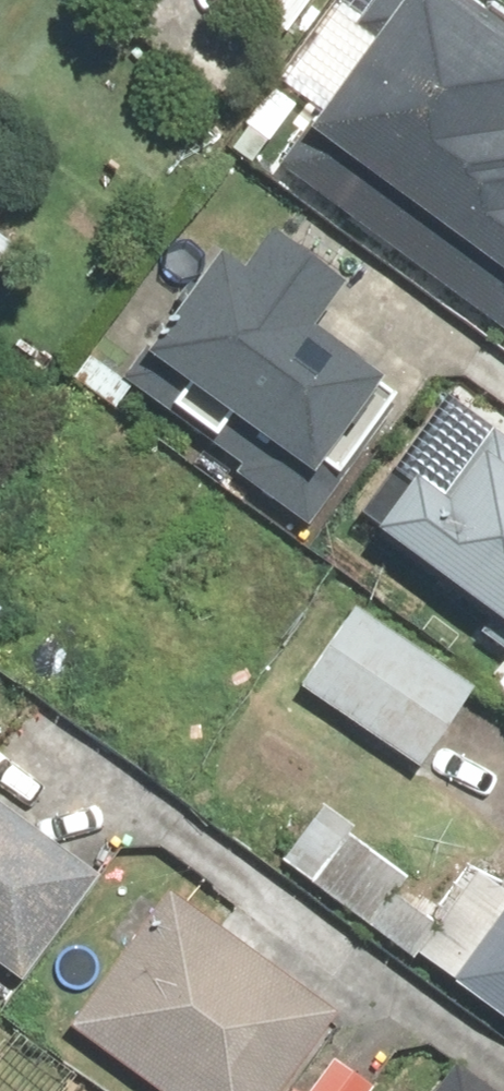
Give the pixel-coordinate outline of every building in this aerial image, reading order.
[(287,35),(312,0),(237,0),(287,35)] [(465,0),(371,0),(356,20),(377,35),(300,138),(503,291),(503,143),(500,140),(503,136),(503,29),(465,0)] [(208,440),(226,418),(305,480),(378,388),(308,332),(343,288),(273,233),(239,276),(218,259),(143,355),(184,387),(167,408),(208,440)] [(14,251),(0,241),(0,269),(14,251)] [(414,480),(375,532),(503,628),(503,446),(487,434),(439,498),(414,480)] [(469,687),(349,606),(294,687),(414,768),(469,687)] [(15,983),(96,875),(0,803),(0,972),(15,983)] [(474,871),(435,924),(392,893),(402,879),(346,838),(309,888),(503,1030),(503,893),(474,871)] [(283,1088),(336,1016),(169,890),(154,910),(138,898),(109,937),(128,952),(71,1027),(156,1090),(287,1090),(283,1088)] [(457,1061),(434,1090),(495,1090),(457,1061)] [(334,1063),(314,1090),(372,1090),(334,1063)]
